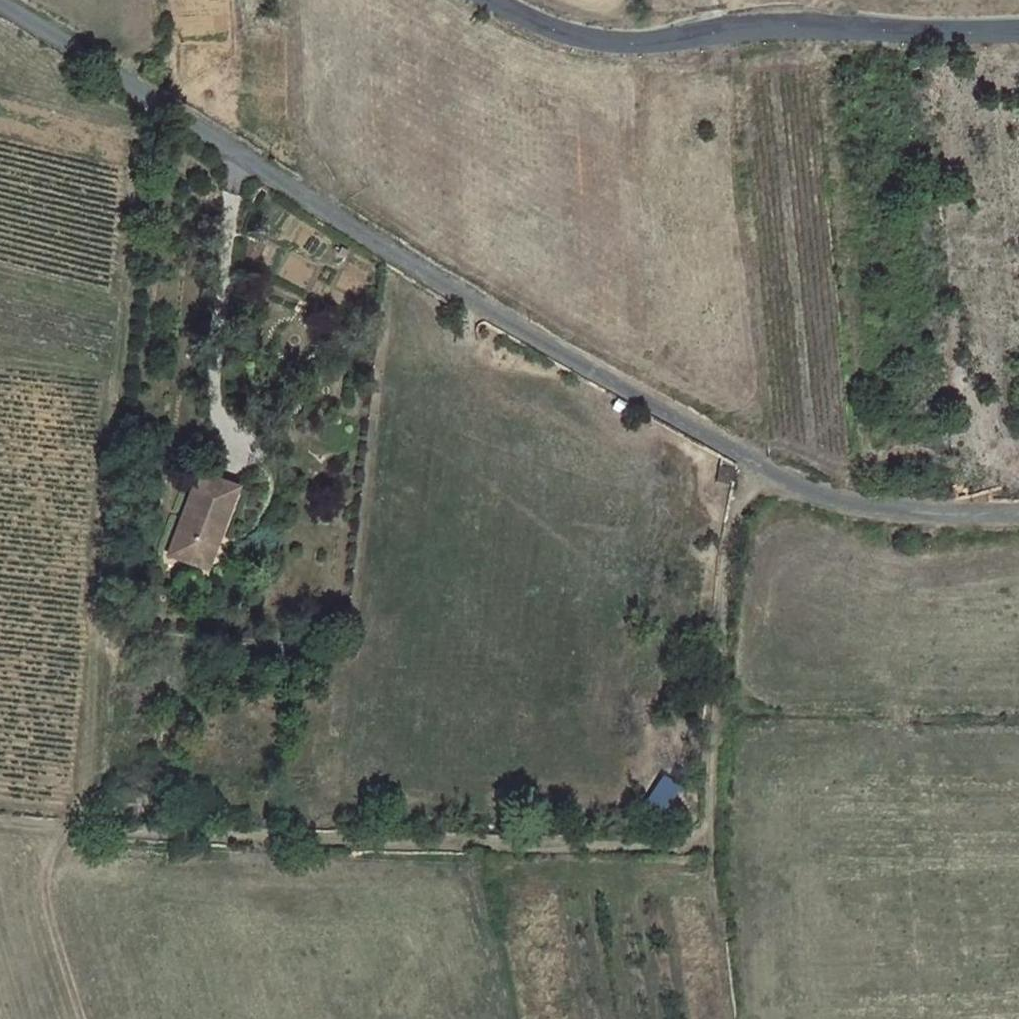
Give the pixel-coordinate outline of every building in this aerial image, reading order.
[(172,556),(208,570),(239,488),(202,474),(172,556)]
